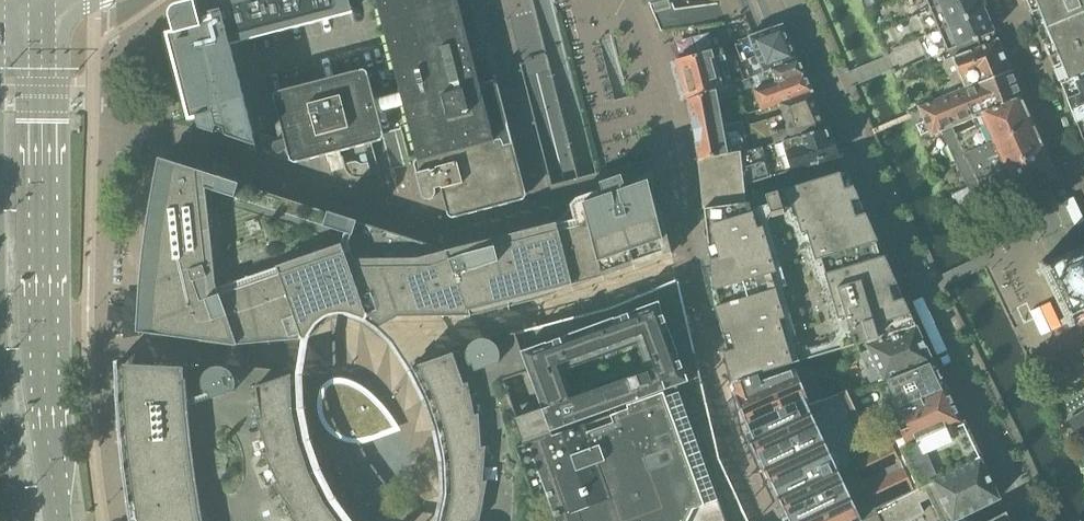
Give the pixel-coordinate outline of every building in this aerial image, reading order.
[(167,34),(170,45),(172,44),(175,56),(173,56),(174,58),(174,60),(176,59),(179,71),(177,72),(178,73),(178,75),(180,74),(183,86),(181,87),(182,88),(182,90),(184,90),(187,102),(185,102),(185,104),(186,105),(188,105),(191,117),(189,117),(189,119),(190,121),(197,119),(200,128),(200,129),(215,134),(217,127),(225,129),(227,136),(257,147),(257,146),(231,45),(353,14),(351,5),(349,0),(192,0),(192,2),(178,6),(177,7),(175,7),(174,8),(173,10),(172,11),(171,13),(171,14),(171,16),(171,18),(175,32),(167,34)] [(401,93),(375,100),(368,72),(364,69),(309,84),(276,92),(274,96),(290,161),(295,163),(328,155),(340,151),(382,140),(385,136),(379,113),(404,107),(417,157),(416,157),(415,158),(414,159),(413,160),(413,161),(413,162),(420,189),(422,196),(423,197),(424,198),(425,199),(427,200),(429,200),(433,198),(434,198),(435,197),(435,196),(436,194),(436,193),(436,192),(435,189),(440,187),(448,216),(452,218),(524,200),(527,195),(497,81),(479,85),(457,0),(377,0),(401,93)] [(986,11),(984,9),(982,8),(980,6),(978,4),(977,2),(977,0),(926,0),(948,52),(949,51),(952,58),(954,57),(954,58),(998,40),(986,11)] [(1037,28),(1061,84),(1083,75),(1083,0),(1026,0),(1037,28)] [(763,73),(767,72),(798,60),(783,26),(777,28),(734,43),(741,63),(757,58),(763,73)] [(967,89),(1011,71),(998,40),(954,58),(945,62),(946,64),(945,67),(947,73),(950,75),(954,82),(957,91),(958,92),(967,89)] [(732,84),(722,48),(678,60),(688,100),(715,90),(732,84)] [(798,60),(767,72),(769,79),(774,78),(775,83),(803,73),(798,60)] [(1022,97),(1011,71),(953,94),(953,93),(919,108),(927,125),(932,137),(942,133),(953,128),(973,120),(977,118),(976,116),(1022,97)] [(767,72),(763,73),(754,76),(752,77),(753,78),(757,89),(754,90),(761,109),(779,103),(812,92),(803,73),(775,83),(774,78),(769,79),(767,72)] [(1083,106),(1083,75),(1061,84),(1071,111),(1082,107),(1083,106)] [(752,88),(749,79),(749,78),(744,80),(744,81),(737,83),(740,92),(752,88)] [(715,91),(715,90),(688,100),(699,158),(727,153),(748,149),(743,122),(722,126),(718,103),(740,95),(736,84),(715,91)] [(774,143),(782,141),(828,129),(816,103),(812,92),(779,103),(782,114),(767,119),(774,143)] [(956,135),(953,128),(942,133),(980,213),(1052,180),(1058,177),(1022,97),(976,116),(977,118),(973,120),(976,126),(956,135)] [(1083,140),(1083,106),(1082,107),(1071,111),(1083,141),(1083,140)] [(748,124),(754,148),(766,145),(774,143),(767,119),(748,124)] [(770,177),(839,156),(828,129),(774,143),(766,145),(767,151),(763,152),(770,177)] [(261,141),(273,145),(278,142),(280,139),(259,132),(261,141)] [(699,158),(704,209),(745,203),(743,185),(770,177),(763,152),(767,151),(766,145),(754,148),(748,149),(727,153),(699,158)] [(340,151),(328,155),(332,172),(345,169),(344,168),(340,151)] [(140,323),(138,323),(138,324),(138,326),(140,326),(140,331),(161,334),(161,336),(235,345),(238,345),(304,339),(307,340),(316,326),(318,324),(325,318),(329,316),(332,315),(341,313),(346,314),(349,314),(363,319),(365,320),(378,329),(399,317),(472,317),(540,299),(672,254),(671,248),(670,242),(667,231),(652,173),(624,182),(621,176),(600,183),(601,189),(577,198),(570,205),(575,219),(557,223),(448,251),(173,163),(160,159),(159,164),(156,180),(153,195),(149,214),(148,226),(145,244),(144,251),(144,254),(143,263),(142,277),(141,283),(141,287),(140,291),(140,323)] [(353,177),(355,178),(357,178),(359,178),(361,178),(373,175),(373,174),(371,174),(369,163),(362,164),(355,163),(344,166),(344,168),(345,169),(345,170),(347,172),(348,174),(349,175),(351,176),(353,177)] [(704,209),(712,283),(713,292),(714,302),(715,307),(724,352),(719,354),(731,383),(760,374),(763,373),(867,341),(867,344),(917,326),(879,243),(846,168),(799,185),(766,196),(766,200),(751,202),(745,203),(704,209)] [(1047,265),(1044,261),(1039,264),(1041,268),(1036,270),(1039,276),(1043,274),(1064,318),(1060,320),(1063,326),(1067,324),(1070,328),(1075,326),(1073,321),(1083,316),(1083,248),(1047,265)] [(679,280),(670,283),(609,309),(515,333),(515,334),(512,334),(551,437),(676,386),(686,382),(701,377),(681,292),(680,289),(679,284),(679,280)] [(936,367),(917,326),(867,344),(869,349),(859,354),(867,368),(864,370),(872,388),(883,382),(884,383),(888,382),(888,383),(890,383),(890,382),(933,365),(934,368),(936,367)] [(720,458),(701,377),(686,382),(676,386),(551,437),(512,334),(492,336),(490,340),(487,340),(485,339),(482,339),(480,340),(477,340),(475,342),(473,343),(471,345),(469,347),(468,349),(459,345),(413,367),(410,369),(410,372),(413,373),(414,372),(426,397),(425,398),(424,401),(427,402),(428,402),(437,427),(436,428),(435,431),(437,432),(439,432),(444,459),(443,460),(441,462),(443,464),(445,464),(446,493),(445,493),(442,495),(444,498),(446,498),(440,520),(748,520),(720,458)] [(124,469),(123,469),(123,470),(124,471),(125,471),(125,472),(128,498),(129,499),(127,500),(127,501),(128,501),(129,502),(128,503),(128,504),(129,505),(132,520),(347,520),(333,503),(334,502),(335,499),(332,498),(331,499),(318,474),(319,473),(320,470),(317,469),(316,469),(307,443),(309,443),(310,440),(307,438),(306,439),(301,411),(302,411),(304,408),(301,407),(300,407),(300,378),(302,375),(300,373),(297,373),(297,372),(229,365),(226,368),(223,367),(221,367),(218,367),(216,367),(213,368),(211,369),(209,371),(207,372),(205,374),(204,377),(199,368),(135,365),(119,363),(117,363),(117,364),(116,364),(116,365),(116,366),(117,366),(117,367),(116,367),(116,368),(116,369),(117,369),(119,398),(118,398),(117,399),(117,400),(118,400),(119,401),(118,402),(117,402),(117,403),(118,403),(119,404),(121,432),(120,433),(120,434),(121,435),(120,435),(120,436),(120,437),(121,437),(121,438),(124,466),(123,466),(123,467),(123,468),(124,468),(125,469),(124,469)] [(817,383),(817,382),(813,371),(811,372),(808,365),(762,381),(760,374),(731,383),(735,392),(734,392),(750,431),(775,420),(808,406),(809,406),(823,399),(821,398),(823,397),(817,383)] [(895,451),(915,491),(980,460),(943,383),(936,367),(934,368),(933,365),(890,382),(890,383),(888,383),(898,405),(899,407),(898,407),(909,429),(901,432),(901,433),(889,439),(895,451)] [(355,431),(357,430),(358,427),(360,424),(361,421),(362,418),(363,415),(363,412),(363,409),(363,406),(362,402),(361,399),(359,396),(358,394),(356,392),(353,389),(351,388),(348,386),(343,389),(338,380),(326,387),(332,398),(353,431),(355,431)] [(915,493),(915,491),(895,451),(889,439),(889,437),(875,444),(847,388),(823,399),(809,406),(808,406),(775,420),(750,431),(746,433),(759,462),(762,461),(776,492),(777,492),(783,504),(787,502),(792,511),(791,512),(792,514),(784,519),(785,520),(863,520),(878,513),(915,493)] [(1067,421),(1080,442),(1083,440),(1083,410),(1067,421)] [(897,426),(894,420),(889,423),(891,429),(897,426)] [(915,491),(915,493),(920,503),(930,498),(941,520),(953,520),(999,499),(980,460),(915,491)] [(920,503),(915,493),(878,513),(882,520),(908,520),(925,513),(920,503)] [(1006,512),(989,520),(1010,520),(1006,512)]
